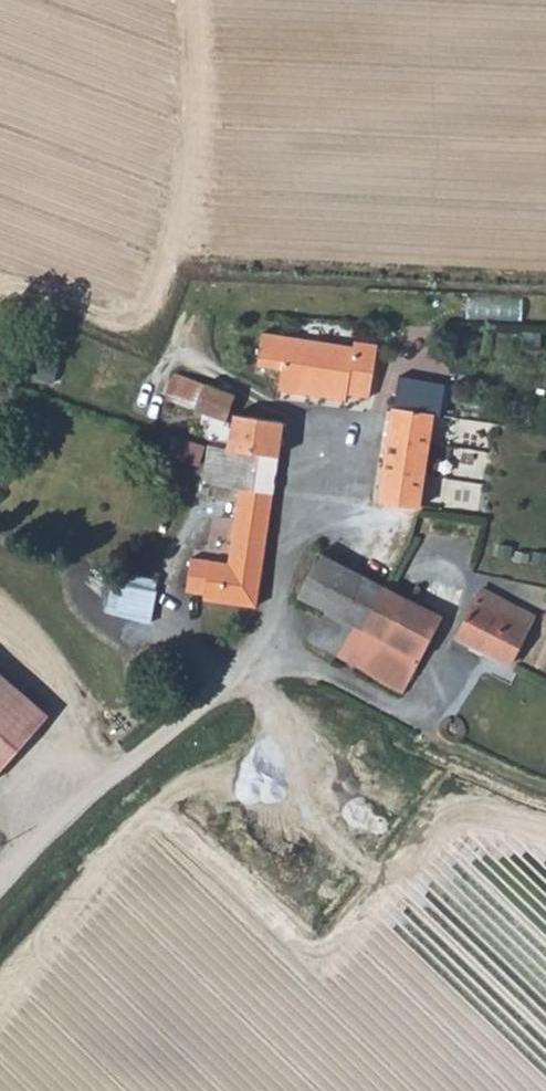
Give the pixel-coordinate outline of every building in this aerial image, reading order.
[(282,357),(285,335),(256,331),(253,353),(282,357)] [(364,386),(364,382),(367,365),(318,358),(320,338),(285,335),(282,357),(281,388),(345,398),(346,385),(364,386)] [(347,335),(346,340),(320,338),(318,358),(367,365),(371,339),(347,335)] [(171,371),(163,397),(190,407),(199,380),(171,371)] [(399,385),(436,389),(437,382),(401,377),(399,385)] [(199,380),(190,407),(185,422),(214,432),(219,415),(227,390),(199,380)] [(399,385),(395,404),(433,409),(436,389),(399,385)] [(390,426),(377,498),(417,503),(433,409),(395,404),(390,426)] [(229,416),(226,448),(276,454),(279,421),(229,416)] [(202,477),(234,483),(272,489),(276,454),(226,448),(206,445),(202,477)] [(261,578),(272,489),(234,483),(227,563),(248,566),(249,577),(261,578)] [(413,525),(417,503),(377,498),(374,518),(397,522),(413,525)] [(323,550),(300,593),(327,608),(345,616),(365,574),(323,550)] [(193,558),(191,568),(220,572),(222,562),(193,558)] [(222,562),(220,572),(219,582),(260,588),(261,578),(249,577),(248,566),(227,563),(222,562)] [(220,572),(191,568),(189,583),(189,591),(218,594),(219,582),(220,572)] [(365,574),(345,616),(327,608),(306,644),(317,642),(335,652),(350,622),(365,626),(387,586),(365,574)] [(119,578),(112,614),(157,622),(164,586),(119,578)] [(259,600),(260,588),(219,582),(218,594),(218,598),(259,600)] [(416,602),(387,586),(365,626),(350,622),(335,652),(387,679),(400,687),(423,649),(431,654),(444,632),(436,625),(441,616),(416,602)] [(505,597),(484,586),(461,635),(511,660),(530,626),(498,609),(505,597)] [(530,626),(536,614),(505,597),(498,609),(530,626)] [(47,711),(0,672),(0,766),(47,711)]
